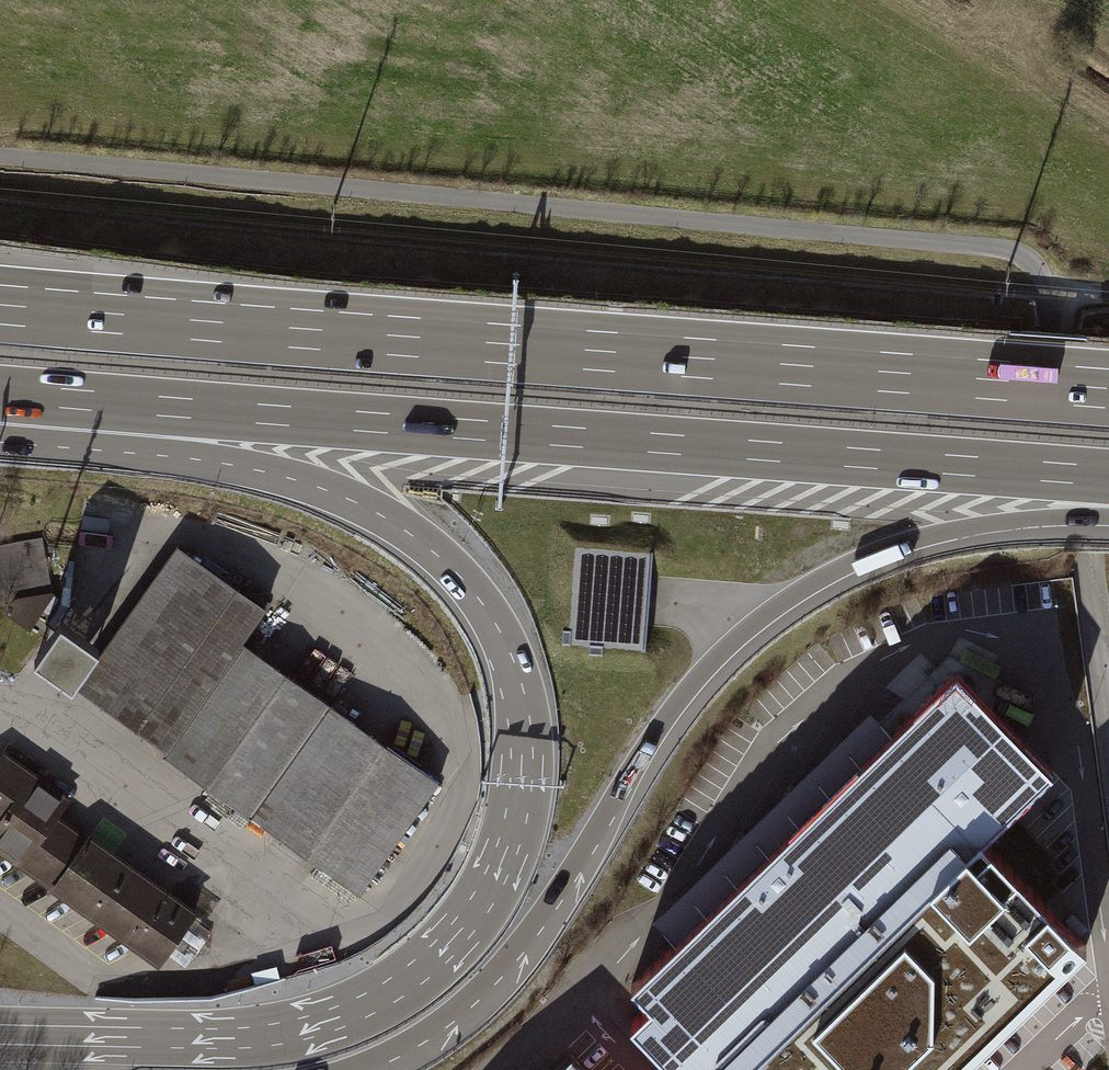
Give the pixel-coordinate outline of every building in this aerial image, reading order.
[(0,548),(0,597),(48,589),(40,541),(0,548)] [(652,552),(575,548),(570,648),(647,652),(652,552)] [(239,645),(262,611),(172,549),(72,693),(162,756),(239,645)] [(358,890),(434,780),(239,645),(162,756),(358,890)] [(1052,771),(955,671),(631,984),(650,1004),(630,1023),(676,1069),(957,1069),(1086,945),(983,838),(1052,771)] [(194,911),(56,816),(73,792),(3,745),(0,749),(0,854),(158,963),(194,911)] [(570,1054),(554,1069),(586,1069),(570,1054)]
